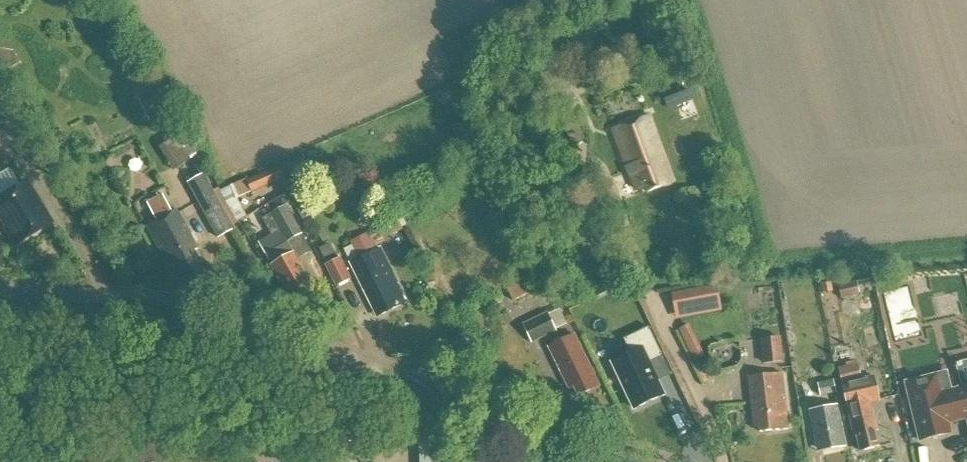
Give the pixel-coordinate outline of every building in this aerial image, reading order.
[(689,88),(666,98),(670,107),(693,97),(689,88)] [(637,191),(646,187),(648,193),(673,183),(648,118),(614,131),(637,191)] [(177,137),(160,148),(174,170),(191,159),(192,160),(198,156),(196,152),(197,152),(190,141),(183,146),(177,137)] [(304,157),(248,181),(248,182),(253,193),(285,179),(285,180),(309,170),(304,157)] [(218,239),(235,230),(204,174),(187,184),(218,239)] [(0,199),(0,210),(9,225),(5,227),(17,246),(51,225),(26,184),(0,199)] [(312,253),(286,206),(270,215),(286,244),(266,256),(292,303),(314,291),(297,261),(312,253)] [(205,275),(193,252),(197,250),(177,212),(147,228),(161,254),(163,253),(173,271),(177,270),(185,285),(205,275)] [(379,250),(376,252),(367,234),(350,242),(359,261),(350,265),(376,318),(406,303),(379,250)] [(335,289),(351,281),(340,259),(324,266),(335,289)] [(535,292),(529,280),(507,291),(513,302),(535,292)] [(676,318),(722,307),(717,282),(670,293),(676,318)] [(838,286),(841,300),(858,296),(855,282),(838,286)] [(547,314),(522,326),(531,345),(557,333),(556,331),(566,326),(559,311),(548,316),(547,314)] [(694,324),(682,326),(686,352),(699,349),(694,324)] [(630,355),(612,363),(635,410),(664,397),(653,373),(651,374),(647,365),(649,364),(663,358),(649,328),(624,340),(630,355)] [(574,337),(548,350),(568,389),(573,387),(578,398),(599,388),(574,337)] [(784,363),(781,338),(761,340),(764,365),(784,363)] [(857,365),(838,369),(854,438),(857,437),(861,453),(878,449),(874,433),(877,433),(871,404),(879,402),(873,378),(861,381),(857,365)] [(905,384),(920,442),(951,434),(948,424),(957,422),(966,419),(966,421),(966,387),(960,388),(960,389),(951,392),(947,373),(905,384)] [(753,429),(760,428),(760,433),(787,430),(782,375),(748,379),(753,429)] [(837,407),(809,413),(818,453),(845,448),(837,407)] [(419,461),(438,461),(439,439),(419,439),(419,461)] [(0,450),(0,461),(13,461),(13,450),(0,450)]
